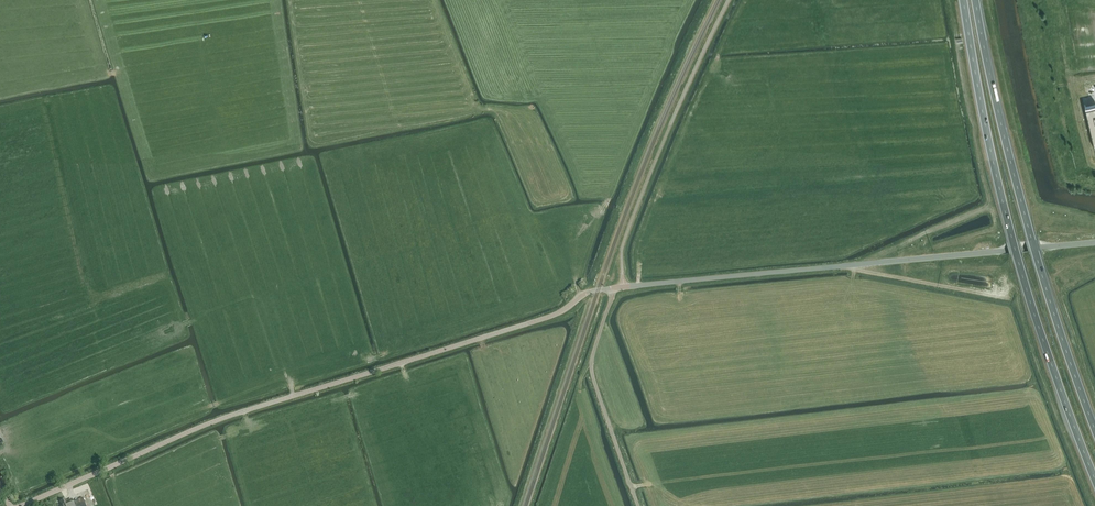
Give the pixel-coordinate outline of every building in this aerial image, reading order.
[(1085,107),(1094,148),(1094,105),(1085,107)] [(9,482),(7,479),(1,482),(5,490),(10,488),(7,483),(9,482)]
